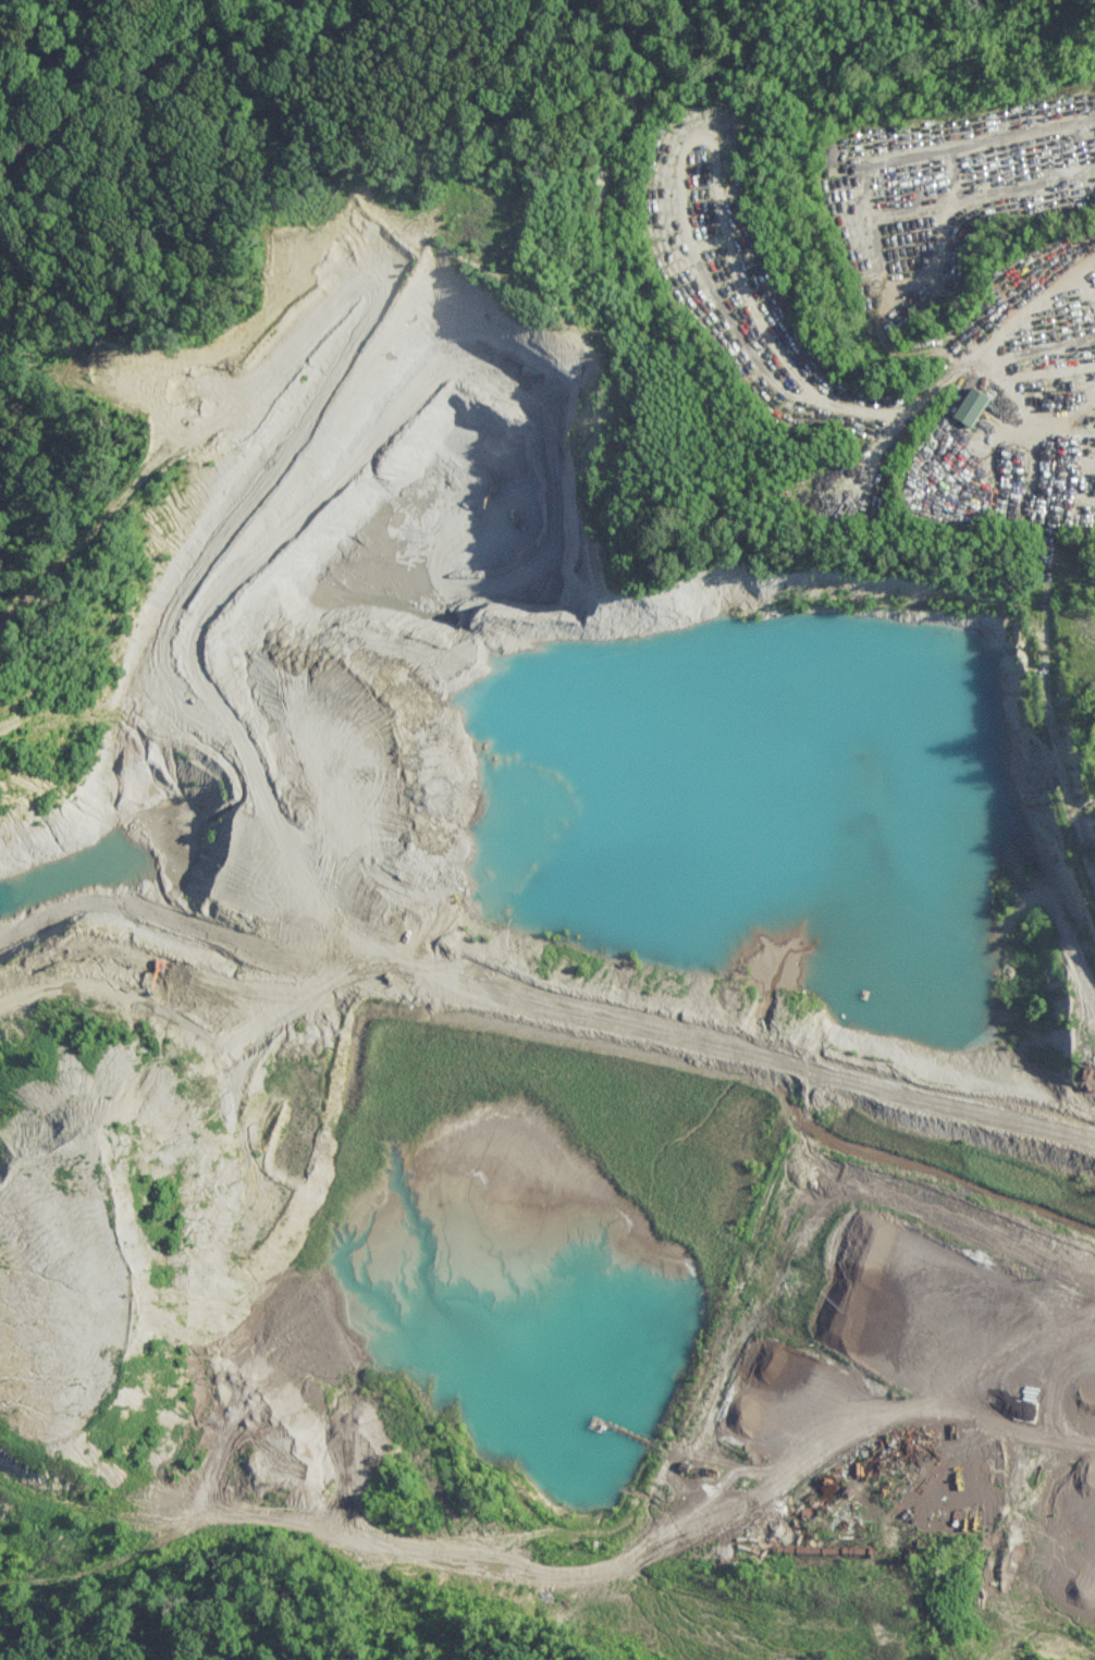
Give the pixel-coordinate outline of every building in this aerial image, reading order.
[(948,416),(967,427),(984,396),(965,386),(948,416)]
